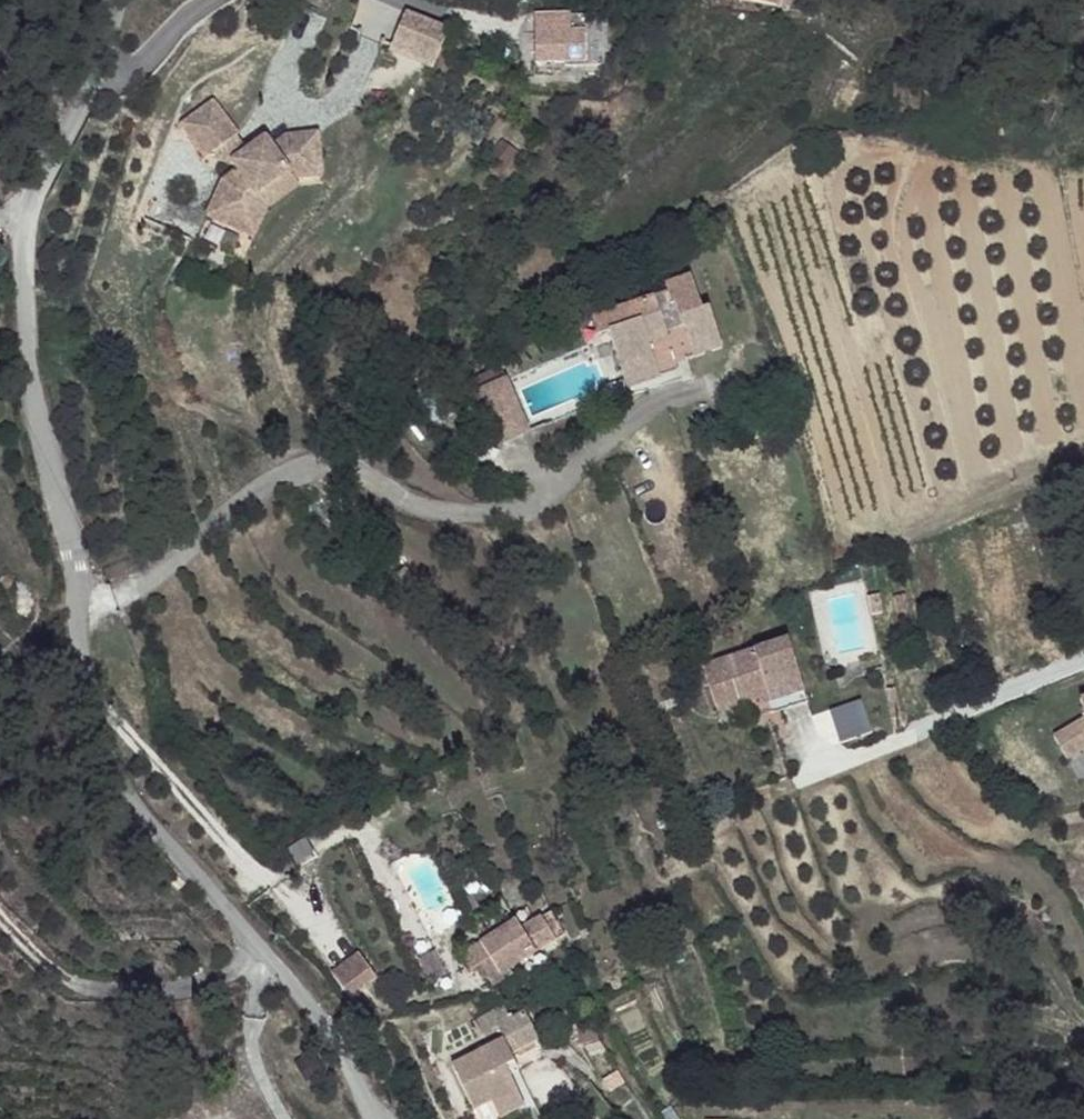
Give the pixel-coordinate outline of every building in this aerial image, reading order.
[(428,69),(448,28),(406,8),(387,49),(428,69)] [(532,17),(533,61),(581,60),(582,32),(580,16),(532,17)] [(582,32),(581,60),(592,59),(592,33),(582,32)] [(592,33),(592,59),(598,60),(600,56),(601,35),(600,33),(592,33)] [(237,135),(212,102),(182,124),(206,157),(237,135)] [(235,166),(238,170),(223,181),(208,215),(245,232),(260,201),(292,177),(321,175),(316,133),(285,136),(270,147),(264,138),(247,150),(232,161),(235,166)] [(237,135),(206,157),(235,166),(232,161),(247,150),(237,135)] [(260,201),(245,232),(253,236),(267,204),(293,186),(321,183),(321,175),(292,177),(260,201)] [(658,298),(600,319),(608,336),(599,338),(612,374),(643,364),(640,353),(636,342),(655,338),(652,328),(662,324),(665,334),(674,332),(685,360),(713,351),(700,312),(693,314),(681,282),(655,289),(658,298)] [(600,319),(582,325),(589,342),(599,338),(608,336),(600,319)] [(662,324),(652,328),(655,338),(665,334),(662,324)] [(655,338),(636,342),(640,353),(658,347),(655,338)] [(643,364),(612,374),(619,393),(649,383),(643,364)] [(495,389),(467,404),(493,452),(520,439),(495,389)] [(798,651),(711,671),(722,717),(777,705),(780,714),(812,704),(798,651)] [(830,710),(841,743),(873,732),(862,699),(830,710)] [(812,704),(780,714),(783,725),(815,716),(812,704)] [(1074,727),(1083,745),(1083,721),(1074,727)] [(550,913),(520,931),(535,957),(566,938),(550,913)] [(515,923),(462,955),(471,974),(480,970),(484,979),(498,976),(508,971),(535,957),(515,923)] [(332,973),(347,996),(375,978),(360,954),(332,973)] [(498,976),(484,979),(490,988),(510,975),(508,971),(498,976)] [(499,1010),(482,1020),(489,1033),(496,1030),(503,1041),(509,1054),(538,1039),(525,1016),(507,1024),(499,1010)] [(503,1041),(459,1064),(466,1076),(509,1054),(503,1041)] [(459,1064),(452,1067),(473,1111),(489,1103),(499,1118),(500,1118),(525,1106),(509,1072),(517,1068),(509,1054),(466,1076),(459,1064)] [(517,1068),(509,1072),(525,1106),(534,1101),(517,1068)]
